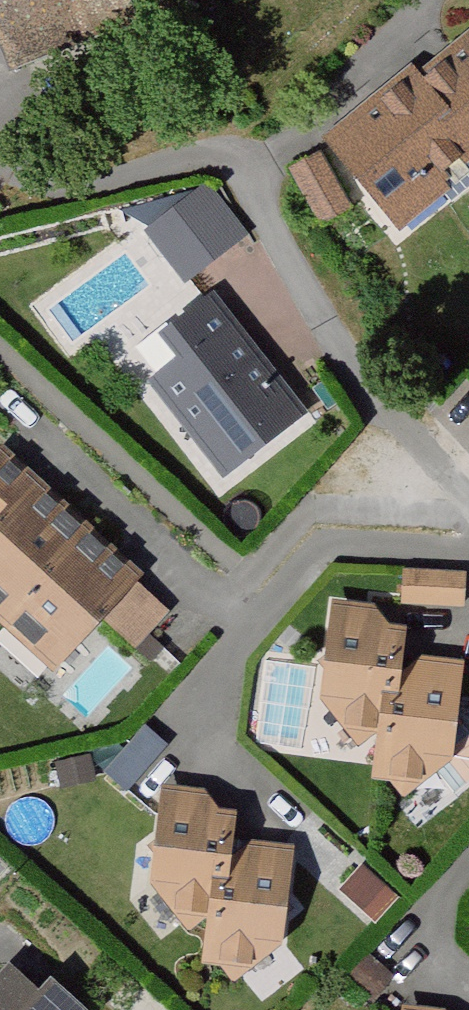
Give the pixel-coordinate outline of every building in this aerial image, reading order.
[(5,46),(128,0),(0,0),(0,34),(5,46)] [(419,70),(468,131),(468,32),(419,70)] [(328,136),(400,227),(468,173),(468,131),(419,70),(415,66),(328,136)] [(321,142),(287,164),(322,219),(357,197),(321,142)] [(206,185),(149,230),(186,278),(244,233),(206,185)] [(183,357),(153,380),(225,472),(303,412),(212,296),(165,333),(183,357)] [(45,462),(0,512),(0,601),(11,611),(100,511),(45,462)] [(152,558),(100,511),(11,611),(63,658),(152,558)] [(467,577),(408,570),(404,602),(463,608),(467,577)] [(372,605),(331,600),(320,692),(357,748),(381,736),(387,681),(394,621),(370,618),(372,605)] [(409,684),(387,681),(381,736),(375,781),(389,782),(403,803),(459,753),(468,671),(411,664),(409,684)] [(218,784),(177,779),(167,871),(203,928),(227,915),(233,860),(240,800),(216,797),(218,784)] [(255,863),(233,860),(227,915),(222,960),(236,961),(249,982),(305,932),(315,850),(257,843),(255,863)] [(0,976),(0,1009),(104,1009),(63,972),(50,987),(18,957),(0,976)] [(421,998),(419,1009),(460,1009),(461,1003),(421,998)]
